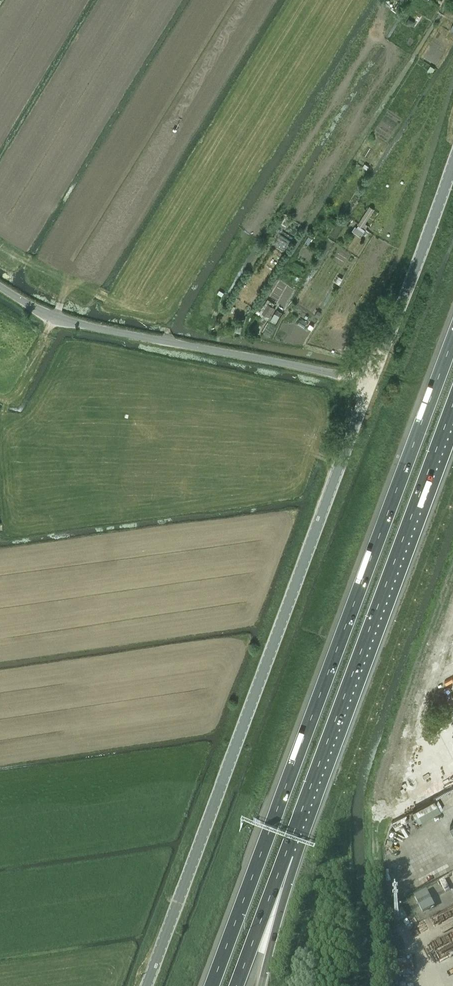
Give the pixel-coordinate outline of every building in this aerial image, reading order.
[(367,209),(358,223),(363,226),(374,209),(370,205),(367,209)] [(356,226),(353,230),(360,236),(365,230),(358,225),(357,227),(356,226)] [(265,297),(256,312),(258,313),(268,319),(275,308),(273,306),(275,303),(267,298),(265,297)] [(438,797),(414,810),(420,822),(444,810),(438,797)] [(422,912),(434,906),(426,892),(415,898),(422,912)]
